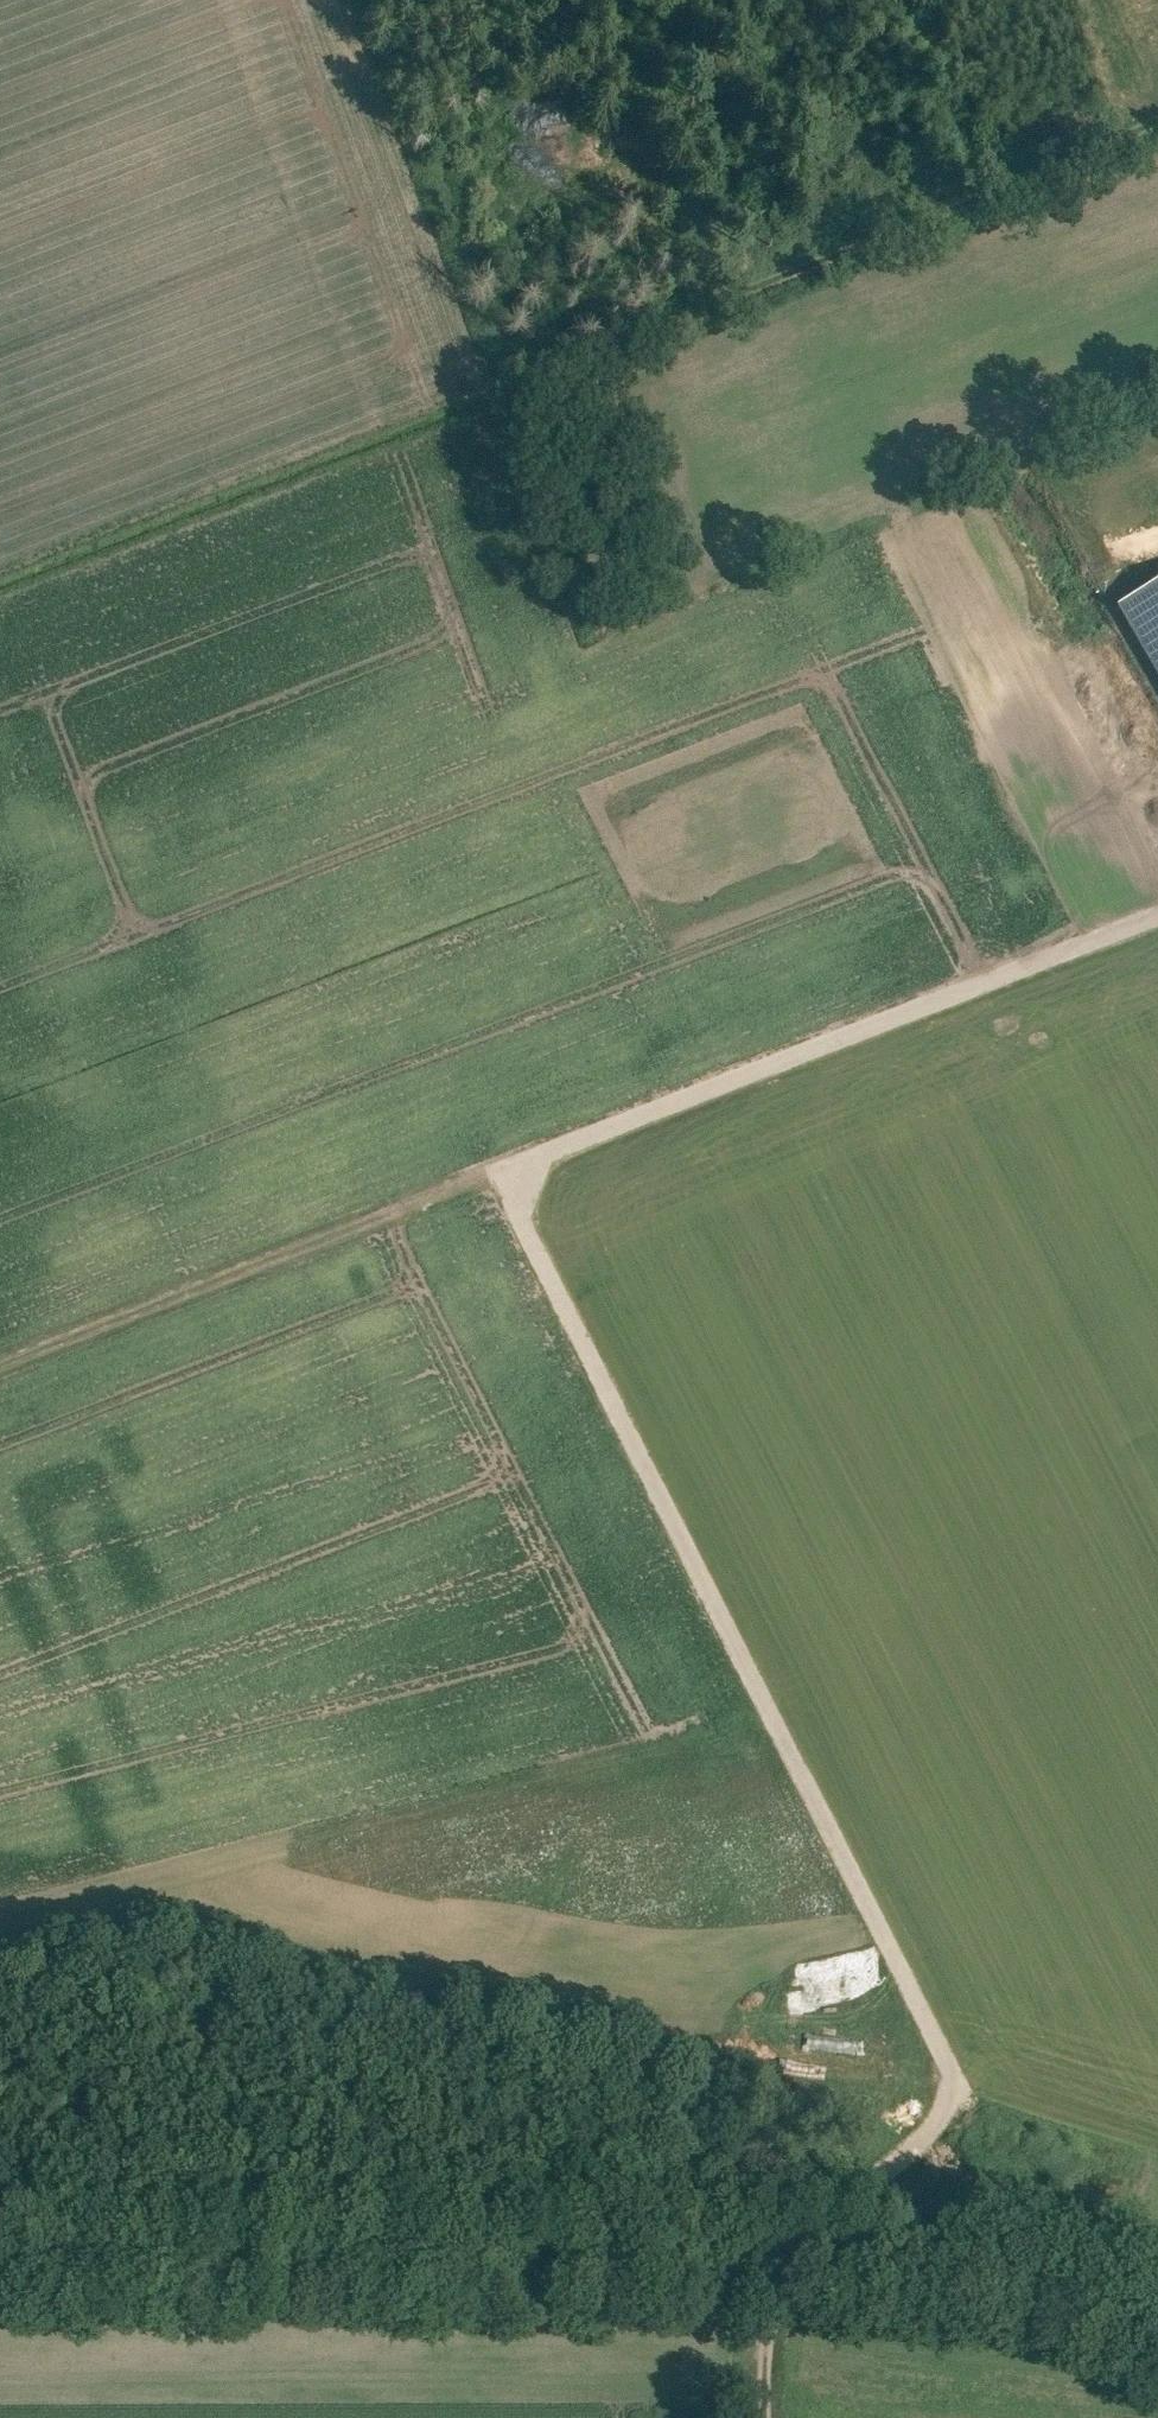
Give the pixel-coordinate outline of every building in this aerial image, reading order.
[(1116,611),(1157,683),(1157,587),(1116,611)]
